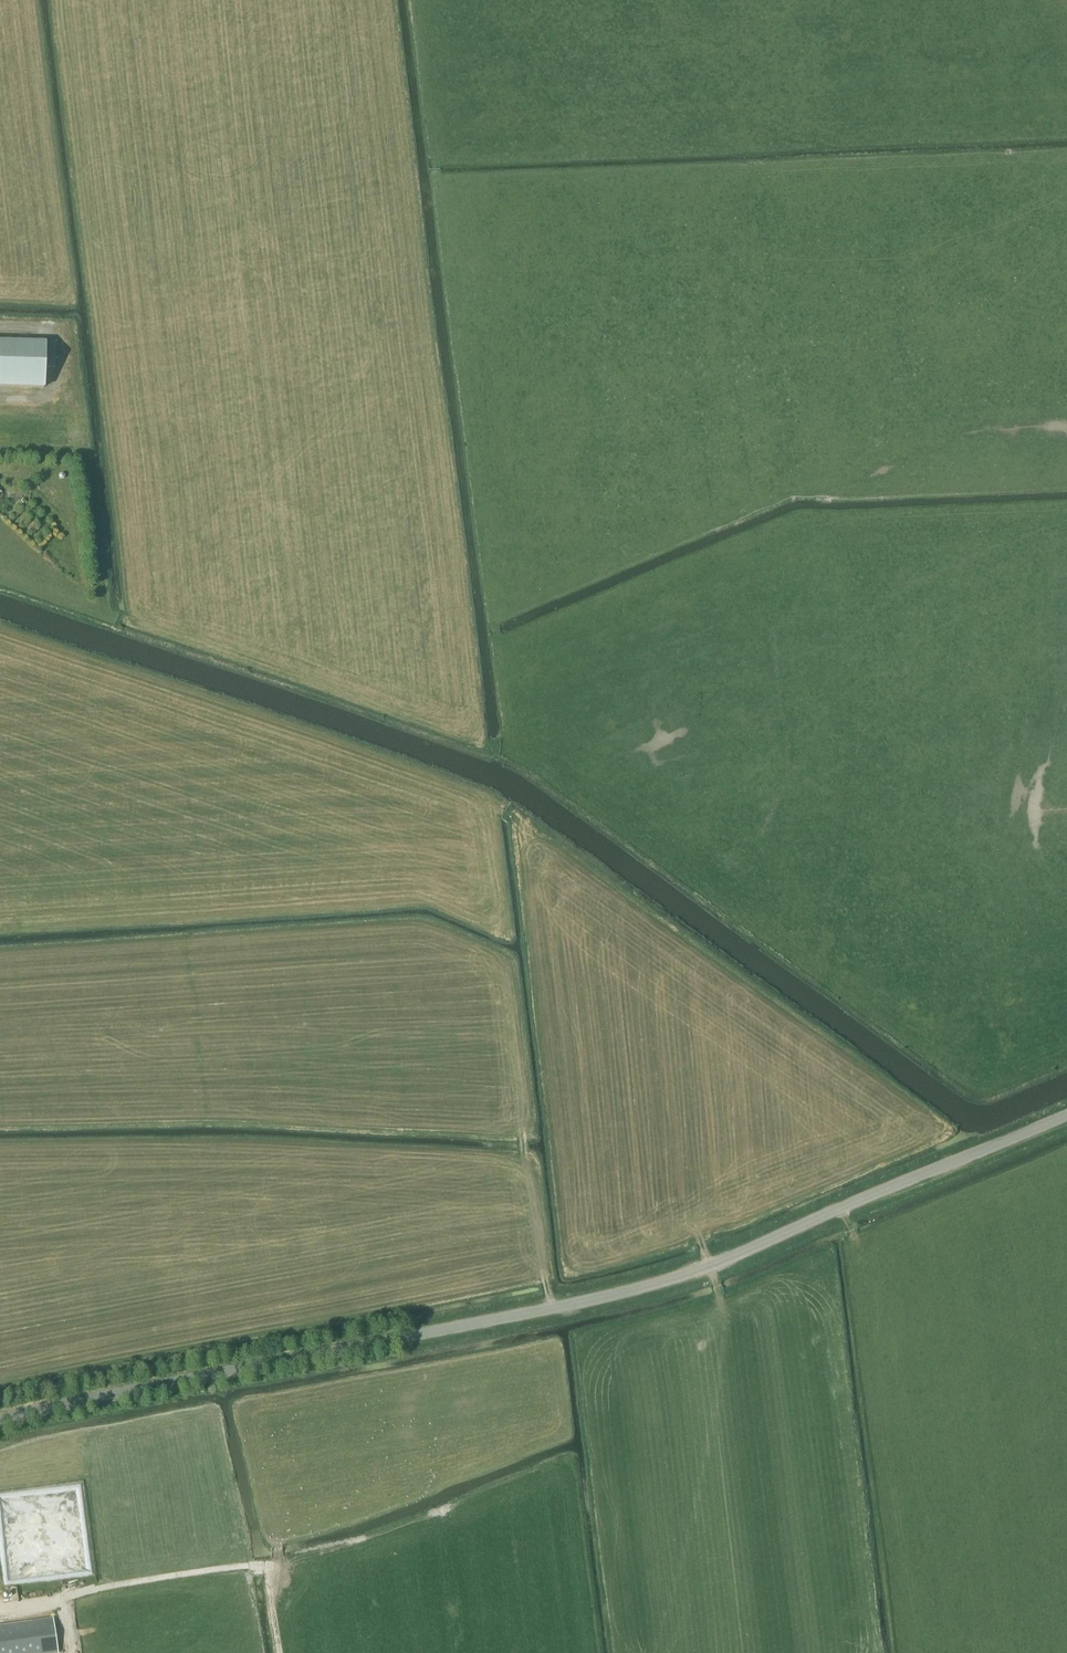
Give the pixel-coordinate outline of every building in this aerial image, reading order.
[(46,343),(0,341),(0,386),(44,387),(46,343)] [(58,1651),(53,1617),(0,1624),(0,1652),(46,1652),(58,1651)]
